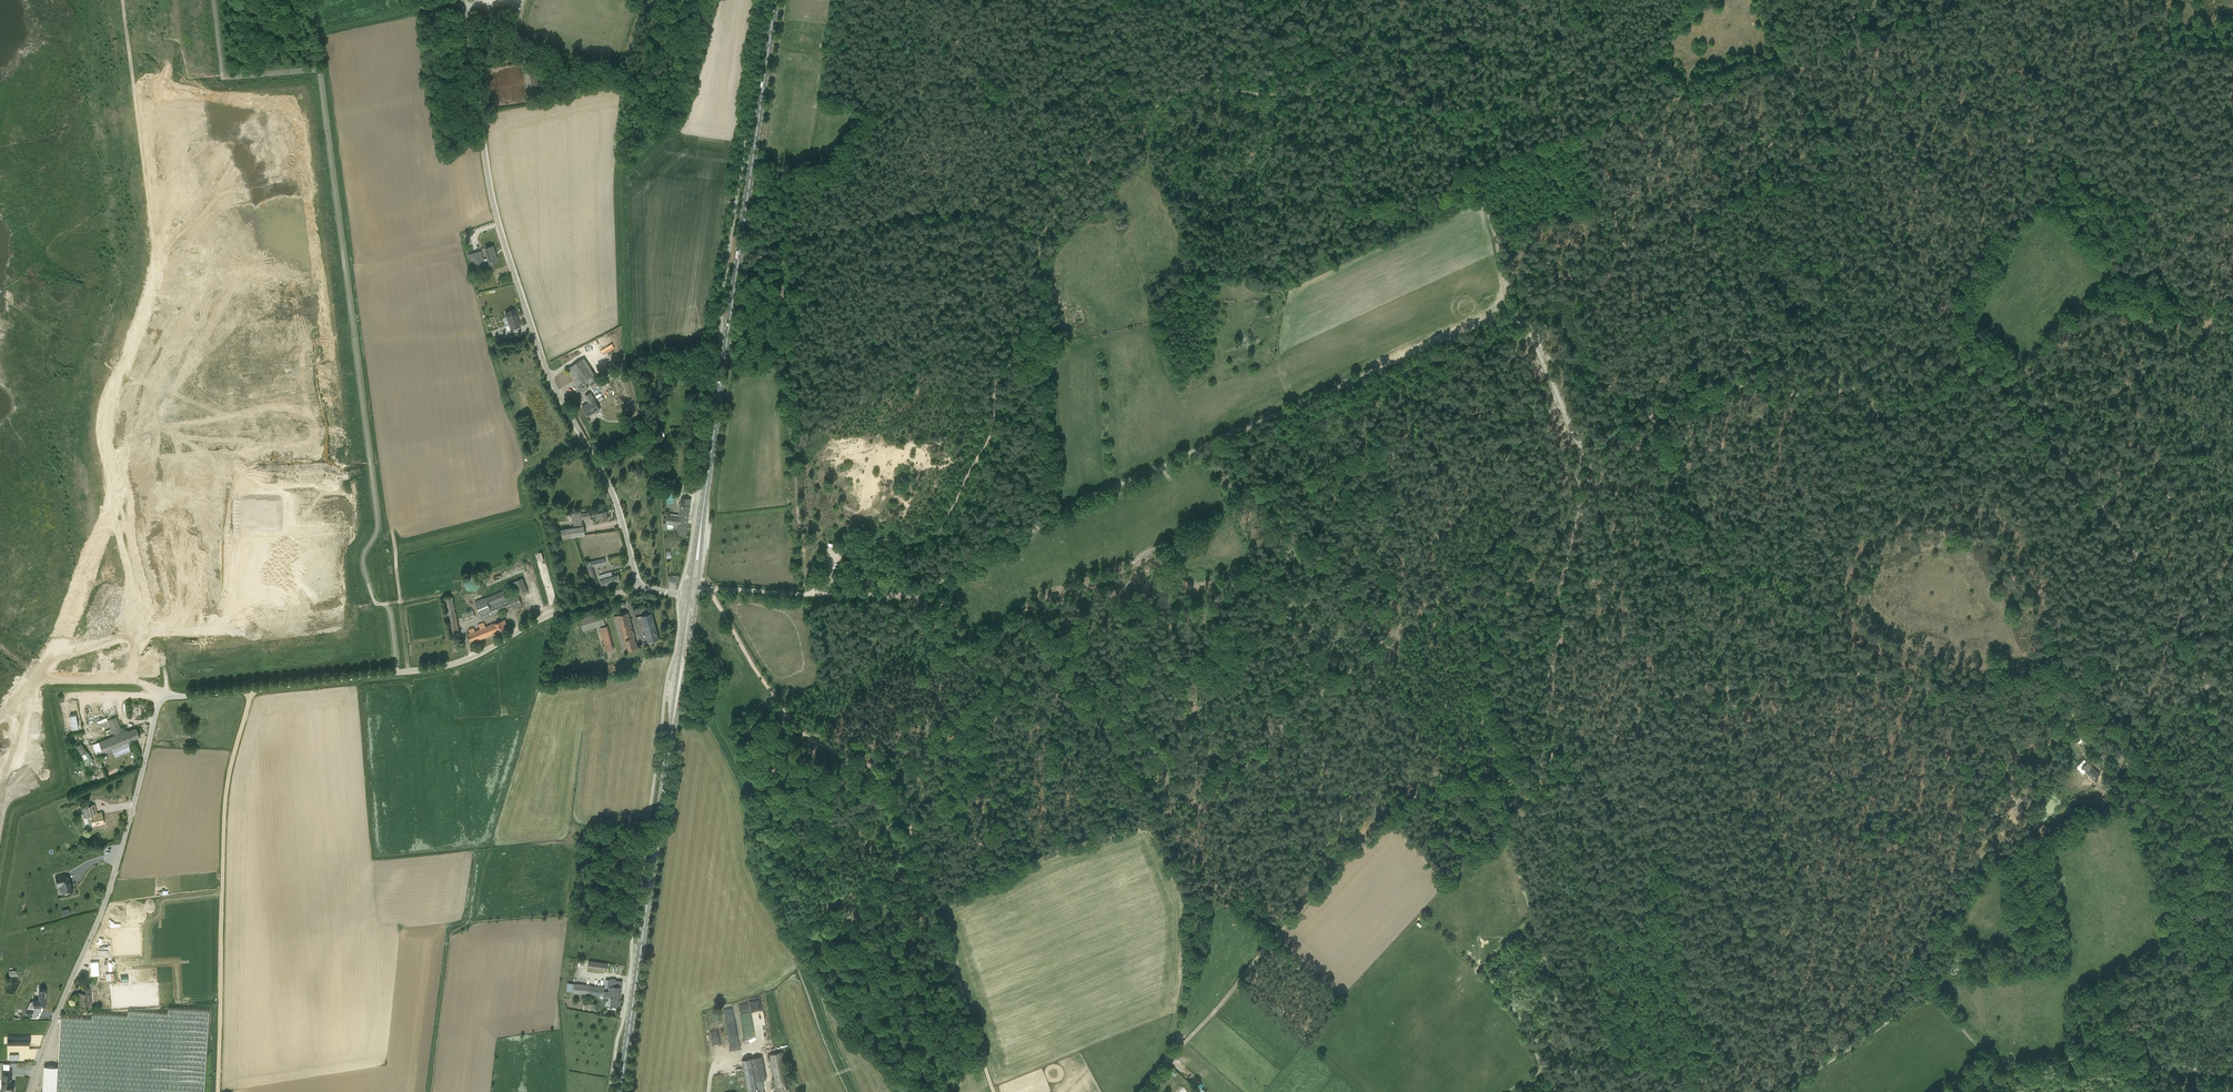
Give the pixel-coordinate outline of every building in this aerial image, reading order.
[(529,73),(531,86),(538,85),(536,72),(529,73)] [(489,262),(490,262),(491,265),(495,263),(494,261),(497,260),(493,246),(485,248),(489,262)] [(481,251),(469,254),(470,257),(473,256),(476,267),(485,265),(481,251)] [(510,329),(511,329),(520,326),(515,309),(505,313),(506,316),(503,318),(507,330),(510,329)] [(582,392),(589,388),(586,384),(597,377),(584,358),(567,369),(582,392)] [(591,385),(594,391),(603,386),(599,380),(591,385)] [(600,410),(591,393),(585,395),(589,402),(582,406),(588,417),(600,410)] [(687,523),(690,499),(682,498),(679,516),(674,515),(673,522),(681,523),(681,522),(687,523)] [(596,522),(601,520),(601,521),(608,519),(606,511),(604,511),(603,509),(599,510),(599,512),(590,514),(590,512),(581,513),(582,519),(592,517),(592,518),(595,517),(596,522)] [(571,513),(573,526),(583,525),(581,511),(571,513)] [(686,535),(687,524),(687,523),(681,522),(681,523),(673,522),(674,515),(667,514),(666,523),(663,523),(664,529),(668,529),(667,528),(678,530),(677,534),(686,535)] [(573,526),(574,528),(561,529),(563,538),(577,536),(585,534),(584,526),(583,526),(583,525),(573,526)] [(586,562),(595,589),(598,588),(592,566),(606,563),(605,558),(591,561),(586,562)] [(612,572),(599,575),(602,586),(621,581),(618,573),(612,575),(612,572)] [(505,590),(475,601),(482,619),(513,607),(514,609),(522,605),(518,595),(528,591),(522,578),(513,582),(516,591),(507,595),(505,590)] [(460,630),(454,597),(447,599),(453,632),(460,630)] [(473,610),(461,613),(463,620),(475,617),(473,610)] [(583,631),(605,624),(602,612),(580,619),(583,631)] [(614,616),(624,652),(639,648),(628,612),(614,616)] [(642,619),(644,624),(649,642),(659,639),(656,629),(652,613),(644,615),(641,615),(641,616),(637,617),(638,620),(642,619)] [(471,633),(467,634),(471,643),(499,632),(506,629),(504,624),(506,623),(505,619),(496,623),(486,627),(484,622),(478,624),(480,629),(475,631),(474,627),(469,629),(471,633)] [(603,651),(613,649),(608,626),(600,627),(604,645),(602,646),(603,651)] [(632,662),(614,666),(613,663),(608,664),(609,673),(633,669),(632,662)] [(71,729),(78,728),(76,714),(69,715),(71,729)] [(128,730),(124,732),(122,732),(116,717),(108,720),(114,736),(93,744),(97,754),(140,737),(136,728),(128,731),(128,730)] [(2081,732),(2074,738),(2077,741),(2081,738),(2086,744),(2089,742),(2085,737),(2081,732)] [(82,742),(76,746),(88,764),(94,760),(82,742)] [(2094,780),(2100,774),(2088,762),(2087,761),(2086,762),(2084,759),(2077,766),(2077,768),(2083,774),(2085,771),(2094,780)] [(93,826),(99,824),(104,823),(102,813),(97,814),(96,814),(95,814),(94,811),(86,813),(88,819),(91,819),(92,819),(93,826)] [(62,874),(56,876),(57,883),(60,882),(63,893),(72,891),(69,877),(63,878),(62,874)] [(151,911),(152,912),(157,912),(157,909),(160,906),(162,906),(167,902),(165,902),(169,899),(150,900),(151,907),(110,910),(113,913),(113,917),(109,918),(109,923),(111,922),(113,923),(115,921),(114,919),(117,916),(117,910),(120,914),(121,913),(125,913),(127,912),(139,911),(144,911),(145,912),(146,912),(151,911)] [(100,980),(113,979),(113,974),(110,974),(108,947),(98,948),(100,980)] [(622,982),(609,980),(608,989),(605,989),(605,987),(574,983),(573,992),(604,996),(611,997),(610,1005),(619,1006),(621,987),(622,982)] [(80,997),(80,1005),(95,1004),(94,992),(90,992),(90,988),(82,989),(83,992),(78,993),(78,997),(80,997)] [(33,1011),(42,1011),(43,1008),(43,1007),(46,1007),(46,990),(39,989),(39,1000),(33,1000),(33,1001),(33,1009),(26,1009),(26,1014),(33,1014),(33,1011)] [(209,1011),(169,1009),(168,1014),(128,1012),(128,1017),(93,1015),(92,1020),(61,1018),(58,1067),(43,1066),(42,1091),(204,1091),(209,1011)] [(720,1029),(719,1012),(711,1013),(712,1030),(720,1029)] [(730,1038),(731,1051),(738,1051),(738,1038),(730,1038)] [(775,1088),(776,1091),(790,1091),(782,1052),(769,1055),(775,1088)] [(756,1057),(742,1060),(748,1091),(758,1091),(757,1089),(764,1088),(762,1080),(767,1079),(762,1056),(756,1057)] [(2,1089),(2,1091),(13,1091),(13,1085),(10,1084),(11,1070),(3,1070),(3,1080),(2,1080),(2,1089)]
